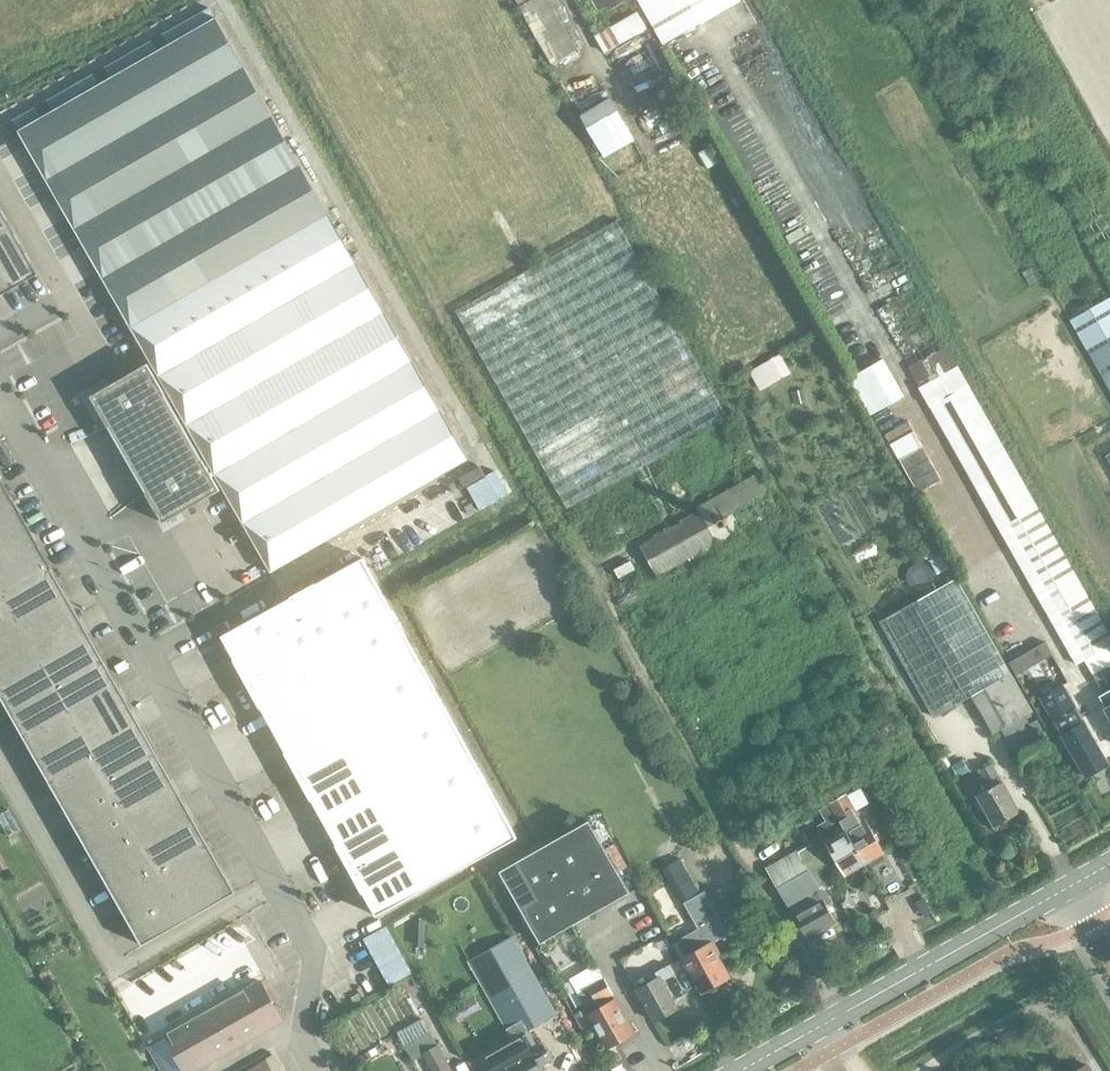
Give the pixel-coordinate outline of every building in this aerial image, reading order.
[(551,63),(576,48),(549,0),(516,0),(551,63)] [(624,2),(623,0),(591,0),(597,10),(607,5),(610,9),(624,2)] [(740,2),(739,0),(637,0),(662,44),(706,20),(740,2)] [(595,35),(605,52),(645,29),(636,12),(595,35)] [(205,457),(271,573),(469,459),(215,17),(18,130),(205,457)] [(154,40),(105,61),(110,71),(158,50),(154,40)] [(633,140),(610,100),(582,116),(605,156),(633,140)] [(14,114),(18,124),(42,115),(37,105),(14,114)] [(38,273),(0,207),(0,295),(38,273)] [(566,508),(727,417),(617,221),(455,310),(566,508)] [(907,367),(1075,665),(1109,645),(1109,634),(945,345),(907,367)] [(780,354),(750,371),(758,385),(788,368),(780,354)] [(849,378),(870,415),(903,396),(883,359),(849,378)] [(90,396),(108,426),(163,522),(221,490),(212,475),(214,474),(205,457),(159,376),(156,378),(148,363),(90,396)] [(909,421),(885,434),(918,493),(942,479),(909,421)] [(500,469),(469,480),(478,505),(509,494),(500,469)] [(697,504),(700,510),(639,545),(657,576),(719,541),(721,545),(782,511),(757,469),(697,504)] [(143,945),(237,891),(0,475),(0,694),(143,945)] [(291,596),(318,644),(389,605),(363,558),(316,583),(316,582),(291,596)] [(933,717),(971,696),(994,733),(1005,727),(1016,746),(1044,731),(1037,719),(1027,724),(1022,717),(1034,710),(1011,673),(957,577),(880,621),(933,717)] [(222,635),(234,659),(233,659),(247,683),(318,644),(291,596),(222,635)] [(260,707),(261,707),(273,729),(414,651),(389,605),(318,644),(247,683),(260,707)] [(1045,641),(1030,650),(1037,663),(1052,654),(1045,641)] [(285,752),(298,776),(440,698),(414,651),(273,729),(286,751),(285,752)] [(1109,681),(1109,671),(1107,666),(1093,674),(1101,687),(1109,681)] [(1108,762),(1063,683),(1052,689),(1044,674),(1032,680),(1086,775),(1108,762)] [(311,800),(312,800),(325,822),(466,744),(440,698),(298,776),(311,800)] [(336,844),(349,869),(491,790),(466,744),(325,822),(337,844),(336,844)] [(995,826),(1020,812),(1003,781),(1001,782),(991,763),(979,769),(990,788),(977,795),(995,826)] [(518,837),(491,790),(349,869),(362,893),(363,892),(376,915),(518,837)] [(862,819),(846,793),(829,802),(864,864),(885,852),(865,818),(862,819)] [(844,875),(864,864),(829,802),(828,802),(829,803),(818,809),(825,821),(816,825),(844,875)] [(500,871),(541,942),(630,892),(589,820),(500,871)] [(793,915),(805,938),(835,921),(823,899),(828,897),(823,889),(837,881),(813,840),(766,868),(776,886),(775,887),(788,908),(794,905),(798,912),(793,915)] [(697,928),(675,940),(702,991),(706,989),(709,991),(716,987),(716,983),(728,977),(716,956),(718,955),(711,943),(709,943),(705,935),(722,925),(704,892),(701,894),(687,869),(668,880),(682,906),(684,905),(697,928)] [(391,981),(414,969),(389,922),(366,934),(391,981)] [(470,960),(513,1038),(556,1014),(512,936),(470,960)] [(674,975),(668,965),(648,976),(651,981),(636,990),(655,1021),(678,1008),(663,982),(674,975)] [(599,1008),(589,1014),(608,1048),(633,1034),(614,1000),(610,1002),(607,997),(612,994),(603,978),(596,983),(588,970),(569,980),(585,1008),(596,1002),(599,1008)] [(280,1020),(259,984),(167,1036),(187,1070),(280,1020)] [(493,1070),(541,1070),(539,1067),(550,1060),(541,1044),(493,1070)] [(452,1070),(438,1045),(424,1053),(434,1070),(450,1070),(452,1070)] [(268,1061),(250,1070),(273,1070),(268,1061)] [(1086,1063),(1073,1070),(1091,1070),(1086,1063)]
